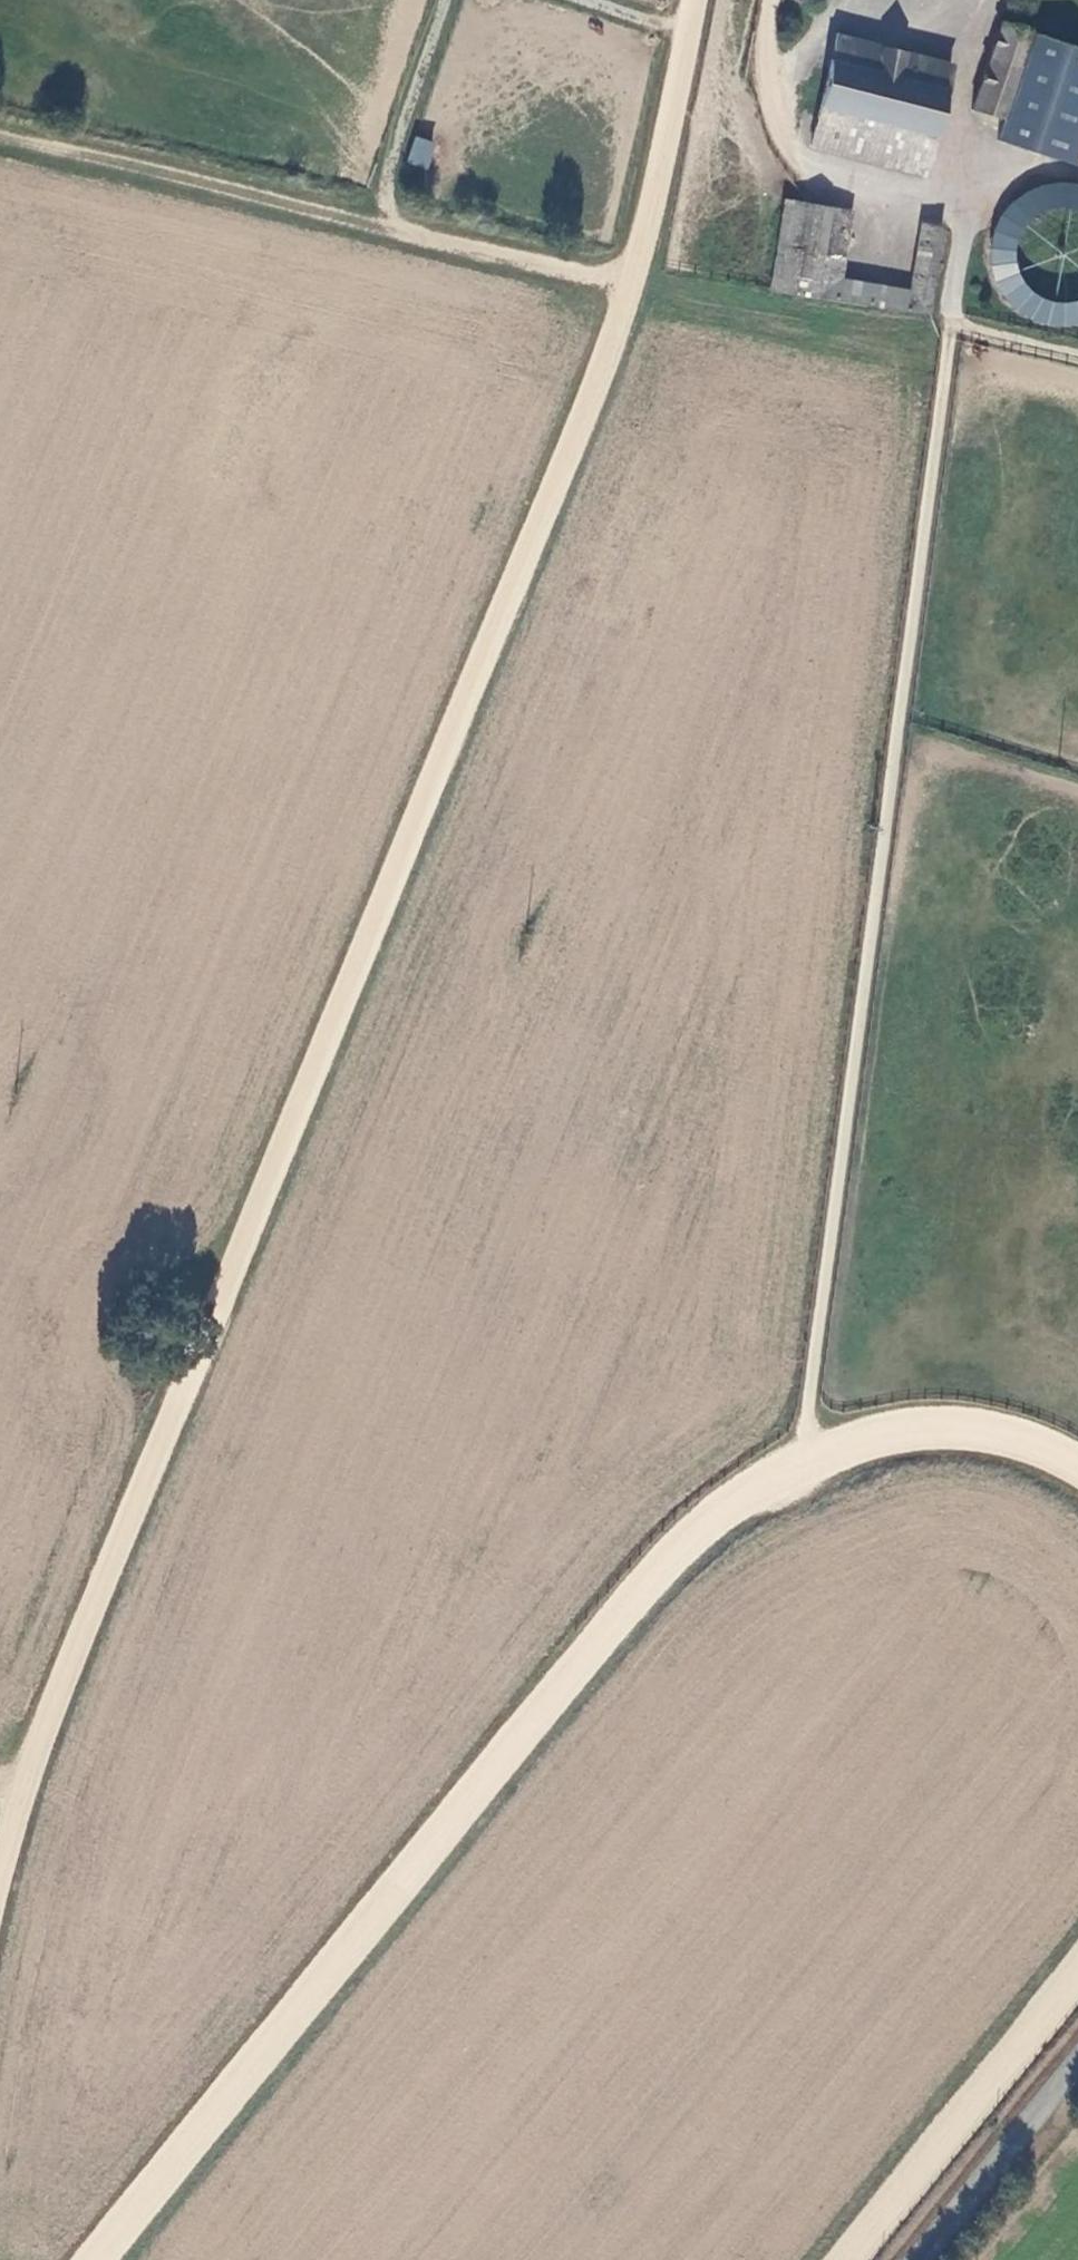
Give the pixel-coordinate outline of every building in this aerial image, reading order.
[(1077,165),(1077,47),(999,21),(971,110),(1002,120),(996,140),(1077,165)] [(839,29),(832,57),(944,88),(951,61),(839,29)] [(944,88),(832,57),(818,110),(930,141),(944,88)] [(818,110),(808,143),(922,174),(930,141),(818,110)] [(429,169),(435,141),(413,136),(406,164),(429,169)] [(423,187),(427,169),(405,164),(401,182),(423,187)] [(1012,308),(1027,318),(1043,324),(1077,325),(1077,296),(1071,301),(1045,299),(1032,293),(1021,284),(1013,269),(1012,251),(1014,236),(1023,222),(1035,212),(1048,207),(1062,205),(1077,209),(1077,184),(1058,182),(1041,184),(1026,190),(1011,201),(999,215),(992,230),(988,247),(988,265),(993,279),(1012,308)] [(770,291),(813,298),(827,204),(784,196),(770,291)] [(928,318),(943,223),(925,221),(912,295),(837,282),(847,208),(827,204),(813,298),(928,318)]
